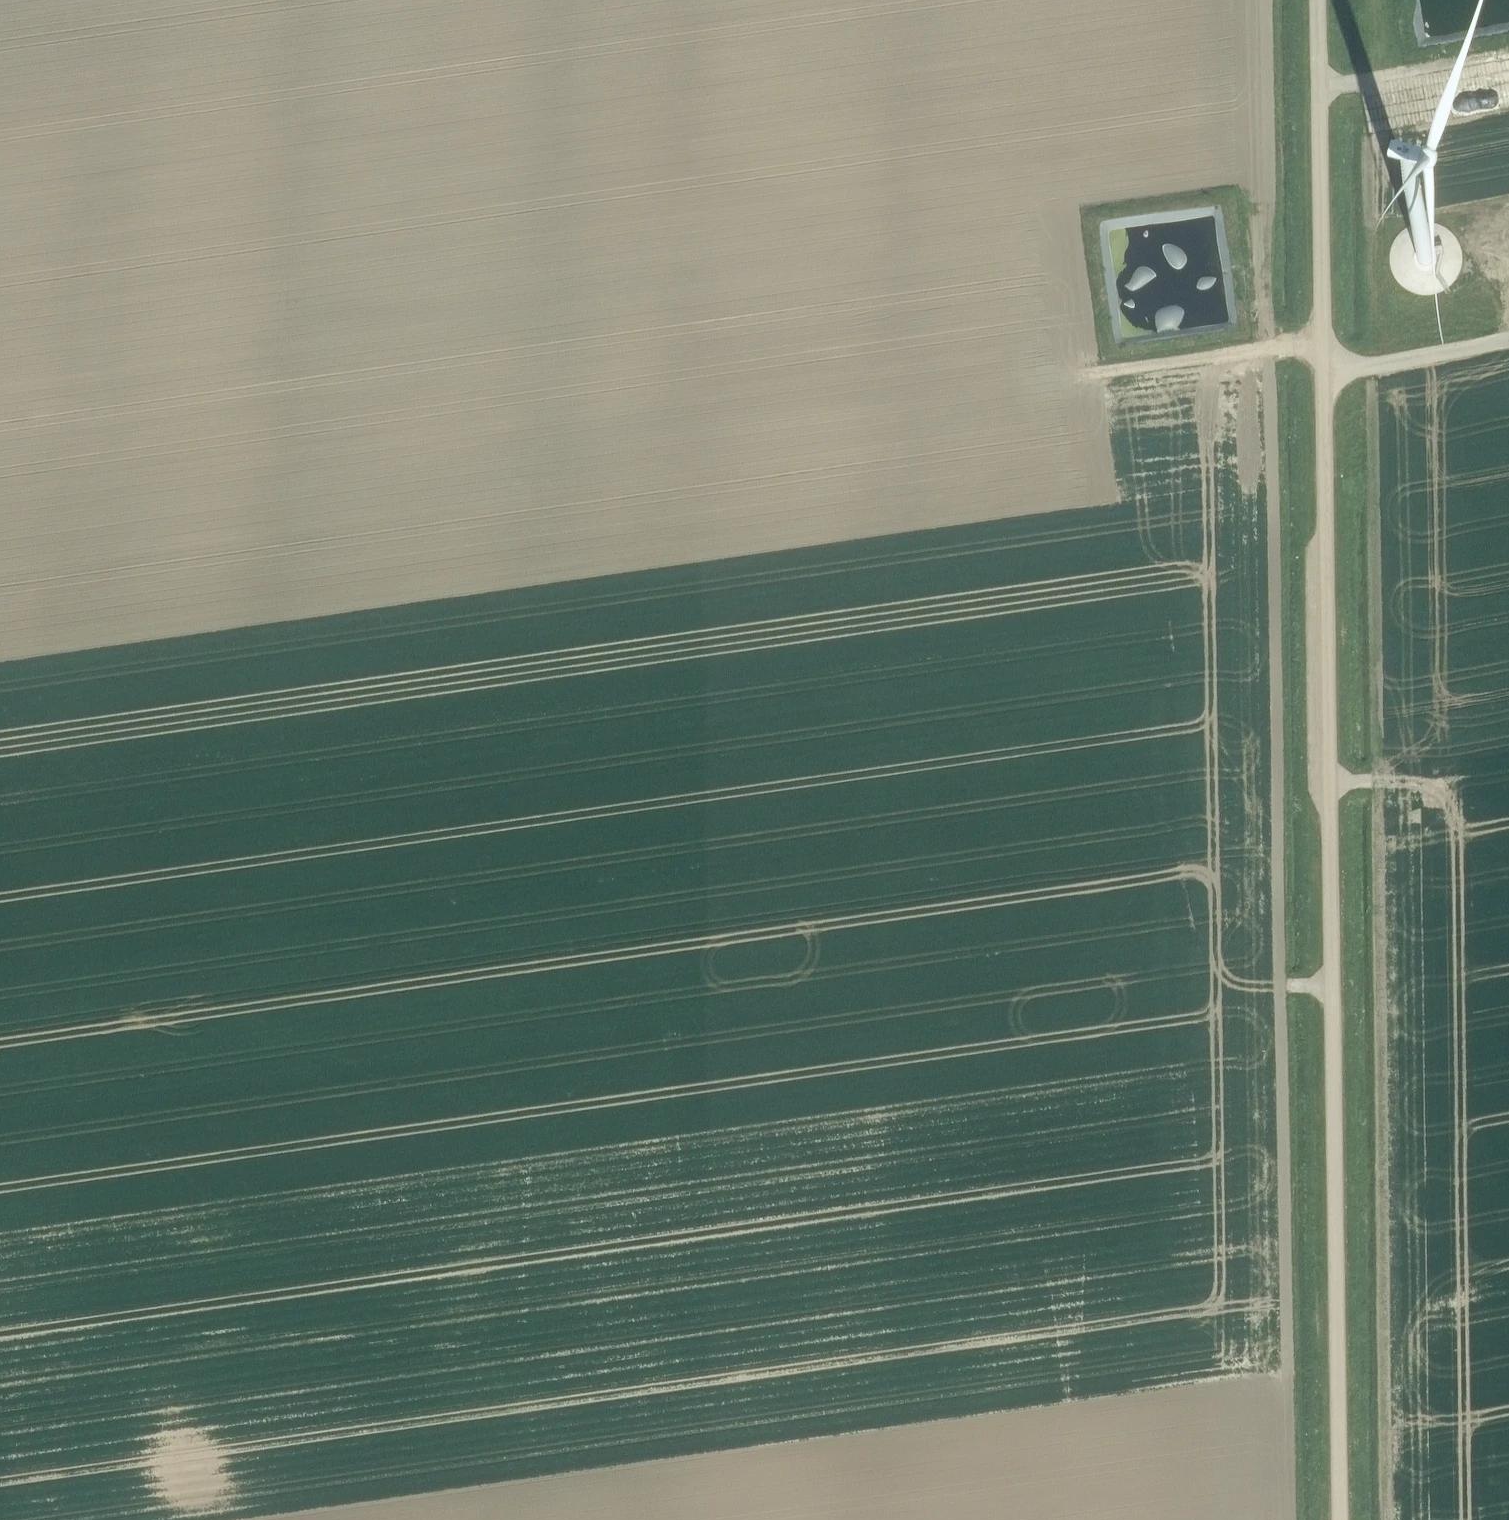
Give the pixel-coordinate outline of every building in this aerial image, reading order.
[(1434,260),(1434,259),(1434,258),(1434,257),(1434,256),(1433,255),(1433,254),(1432,253),(1431,253),(1430,252),(1429,251),(1428,251),(1427,251),(1426,251),(1425,251),(1424,251),(1423,251),(1422,252),(1421,252),(1420,253),(1419,254),(1419,255),(1418,256),(1418,257),(1418,258),(1418,259),(1418,260),(1418,261),(1418,262),(1419,263),(1419,264),(1420,265),(1421,265),(1421,266),(1422,266),(1423,267),(1424,267),(1425,267),(1426,267),(1427,267),(1428,267),(1429,266),(1430,266),(1431,265),(1432,264),(1433,264),(1433,263),(1434,262),(1434,261),(1434,260)]
